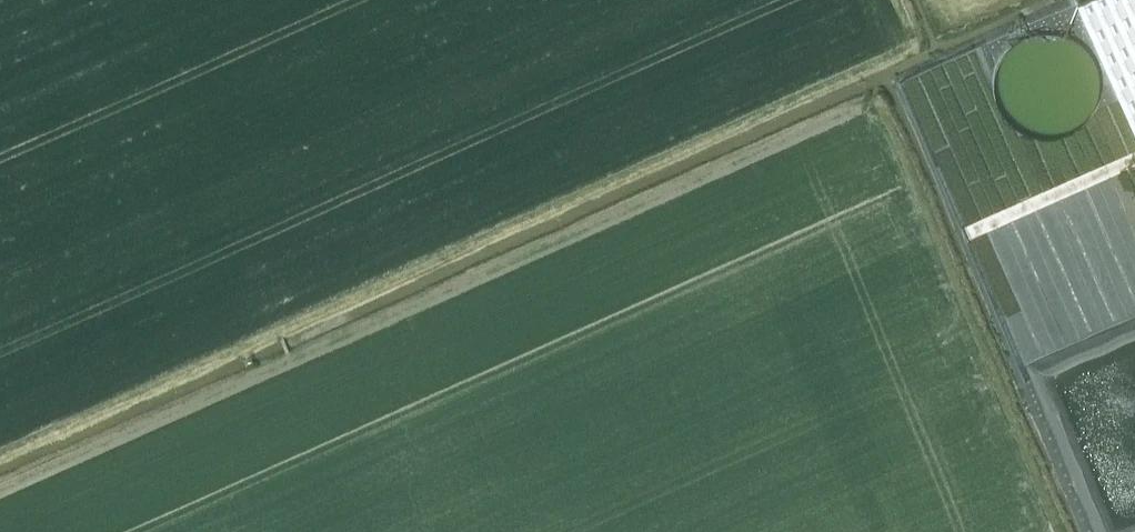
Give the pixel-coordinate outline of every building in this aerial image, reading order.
[(1079,2),(1134,128),(1134,0),(1084,0),(1079,2)]
